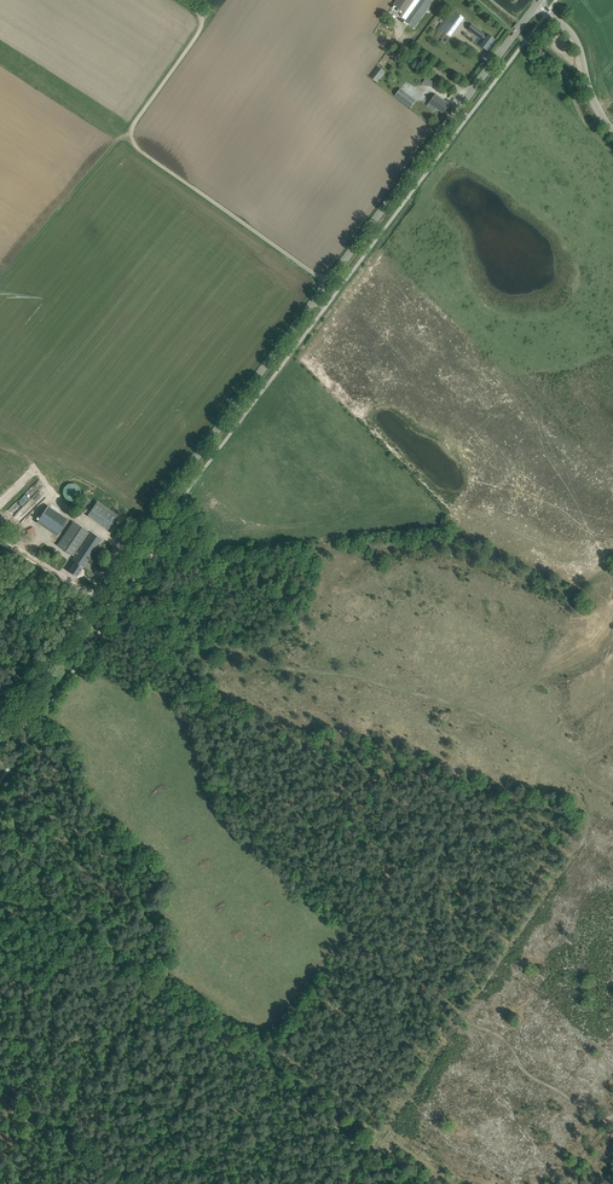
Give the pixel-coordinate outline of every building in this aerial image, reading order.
[(393,4),(403,12),(400,15),(403,17),(415,0),(396,0),(393,4)] [(405,20),(415,28),(432,3),(433,5),(435,2),(434,1),(434,0),(418,0),(405,20)] [(450,37),(464,18),(452,9),(438,28),(450,37)] [(487,51),(496,40),(488,34),(487,35),(484,33),(472,24),(468,29),(483,41),(480,45),(487,51)] [(371,77),(377,82),(385,70),(379,66),(371,77)] [(433,87),(435,82),(425,78),(423,83),(433,87)] [(410,108),(416,101),(400,89),(395,96),(410,108)] [(435,95),(427,107),(433,111),(436,107),(444,113),(449,105),(435,95)] [(81,494),(81,492),(80,489),(79,487),(78,486),(77,484),(74,484),(72,483),(70,483),(68,484),(67,485),(65,486),(64,488),(63,489),(63,491),(63,493),(63,495),(65,497),(66,499),(68,500),(71,501),(74,500),(75,500),(78,499),(79,497),(80,495),(81,494)] [(87,516),(109,529),(118,514),(97,501),(87,516)] [(37,522),(57,536),(68,519),(48,506),(37,522)] [(88,532),(73,522),(58,546),(73,556),(74,554),(76,555),(73,561),(75,562),(69,572),(76,577),(83,567),(102,539),(91,532),(82,547),(80,545),(88,532)]
